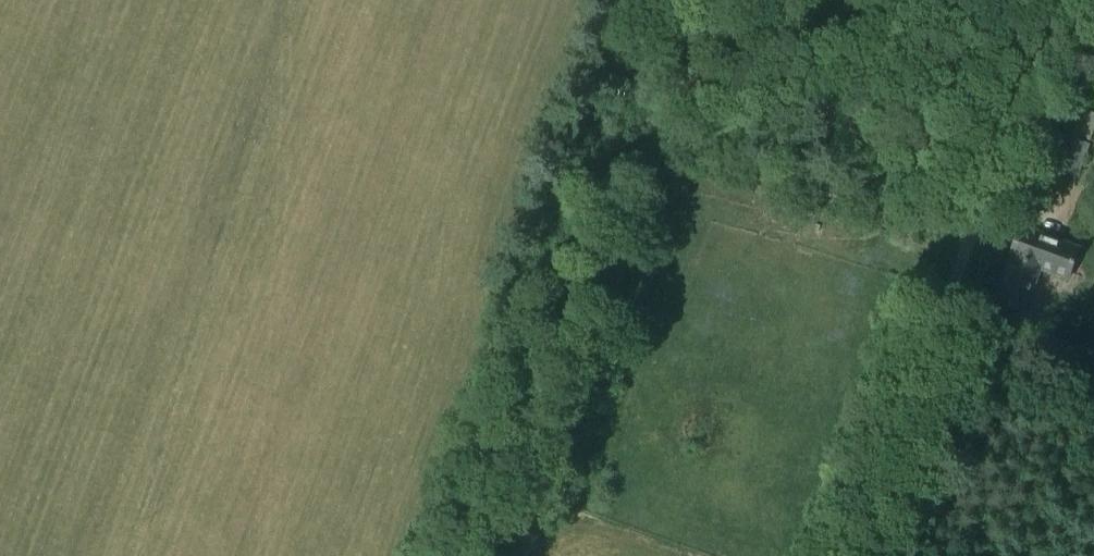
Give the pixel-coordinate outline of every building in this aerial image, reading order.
[(1080,176),(1090,145),(1064,136),(1054,167),(1080,176)] [(1068,279),(1081,248),(1023,226),(1010,258),(1013,259),(996,301),(1024,312),(1041,269),(1068,279)]
